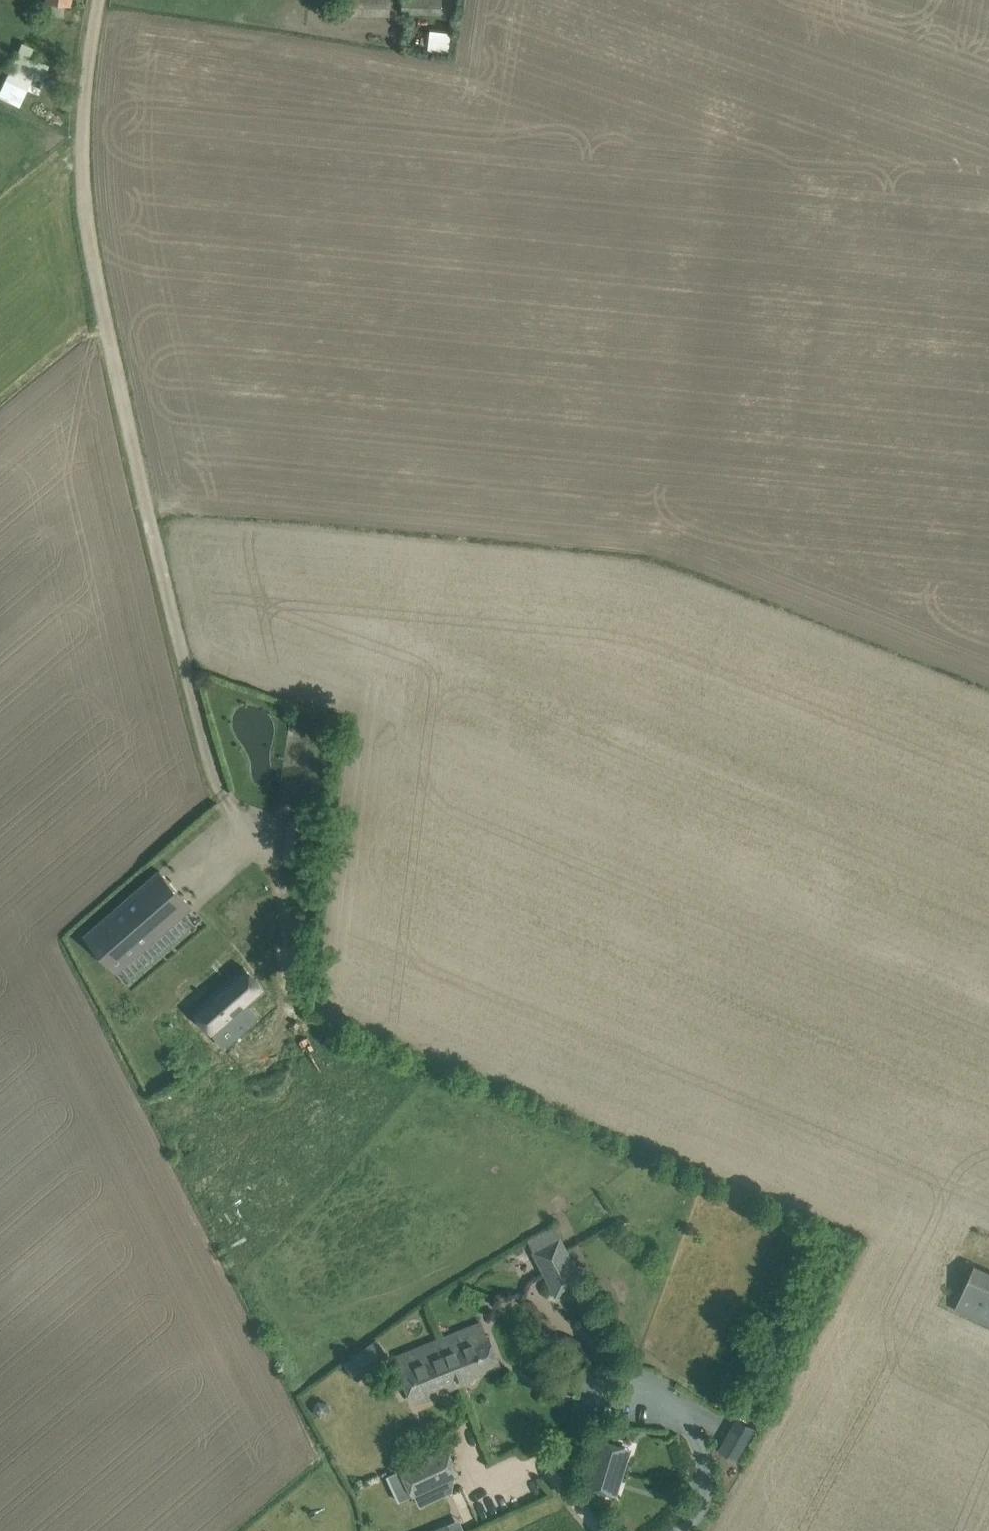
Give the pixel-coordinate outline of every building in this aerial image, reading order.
[(390,11),(390,0),(342,0),(342,13),(390,15),(390,11)] [(402,11),(442,13),(443,0),(402,0),(402,11)] [(451,53),(454,31),(431,28),(428,50),(451,53)] [(14,69),(12,73),(41,86),(50,64),(31,56),(35,46),(24,41),(12,68),(14,69)] [(160,870),(84,935),(116,972),(192,906),(160,870)] [(264,970),(214,1014),(235,1038),(285,994),(264,970)] [(562,1240),(535,1253),(546,1277),(574,1264),(562,1240)] [(988,1324),(988,1268),(976,1264),(958,1313),(988,1324)] [(407,1352),(395,1357),(399,1370),(412,1365),(423,1393),(425,1397),(470,1379),(469,1375),(497,1365),(499,1364),(488,1336),(483,1322),(458,1332),(423,1346),(407,1352)] [(377,1338),(345,1362),(358,1379),(390,1355),(377,1338)] [(588,1428),(586,1444),(591,1444),(589,1457),(612,1459),(616,1418),(594,1416),(592,1429),(588,1428)] [(749,1438),(752,1433),(755,1428),(737,1418),(735,1421),(731,1428),(749,1438)] [(400,1469),(387,1476),(399,1502),(412,1496),(418,1507),(446,1494),(440,1483),(455,1476),(460,1474),(449,1449),(401,1472),(400,1469)]
